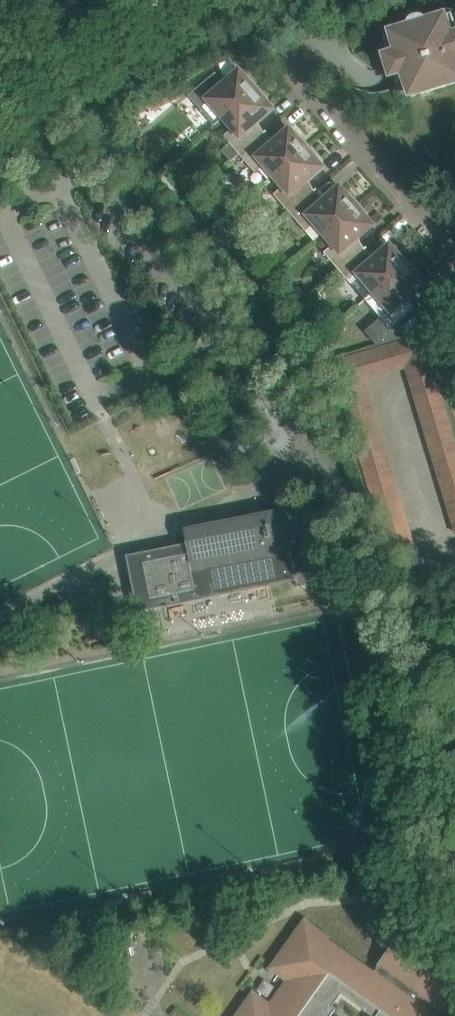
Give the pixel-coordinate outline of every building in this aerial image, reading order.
[(452,13),(448,0),(436,0),(378,18),(390,54),(386,55),(392,74),(395,73),(408,113),(454,98),(454,22),(452,13)] [(223,117),(258,87),(248,75),(247,76),(248,76),(246,78),(239,70),(218,88),(210,78),(216,73),(216,72),(189,95),(205,114),(214,106),(223,117)] [(161,92),(167,103),(180,96),(175,85),(161,92)] [(268,98),(258,87),(223,117),(233,128),(224,136),(239,154),(260,136),(251,126),(272,108),(265,100),(267,99),(268,98)] [(273,175),(309,145),(298,133),(297,134),(298,134),(296,136),(289,128),(269,146),(260,136),(239,154),(255,172),(264,164),(273,175)] [(319,156),(309,145),(273,175),(283,186),(274,194),(289,212),(310,194),(302,184),(322,166),(315,158),(317,157),(318,157),(319,156)] [(346,194),(340,186),(319,204),(310,194),(289,212),(305,230),(314,222),(324,233),(359,203),(349,191),(348,192),(348,193),(346,194)] [(369,214),(359,203),(324,233),(333,244),(324,252),(340,270),(360,252),(352,242),(372,224),(366,216),(367,215),(368,215),(369,214)] [(374,291),(409,261),(399,249),(398,250),(398,251),(397,252),(390,244),(369,262),(360,252),(340,270),(355,288),(364,280),(374,291)] [(419,273),(409,261),(374,291),(383,302),(374,310),(390,329),(417,305),(416,304),(410,310),(402,300),(423,282),(416,274),(417,273),(418,273),(419,273)] [(423,334),(411,338),(414,350),(427,346),(423,334)] [(433,367),(427,346),(414,350),(411,338),(398,342),(405,367),(408,374),(433,367)] [(405,367),(398,342),(384,346),(392,371),(405,367)] [(392,371),(384,346),(371,350),(378,376),(392,371)] [(378,376),(371,350),(357,354),(365,380),(378,376)] [(369,393),(365,380),(357,354),(331,362),(343,401),(369,393)] [(373,407),(369,393),(343,401),(347,415),(373,407)] [(448,415),(444,401),(418,409),(422,422),(448,415)] [(377,421),(373,407),(347,415),(351,429),(377,421)] [(452,429),(448,415),(422,422),(426,436),(452,429)] [(381,435),(377,421),(351,429),(355,442),(381,435)] [(452,429),(426,436),(430,450),(454,443),(454,439),(452,429)] [(385,449),(381,435),(355,442),(360,456),(385,449)] [(430,450),(435,464),(454,458),(454,443),(430,450)] [(389,462),(385,449),(360,456),(364,470),(389,462)] [(435,464),(439,478),(454,473),(454,458),(435,464)] [(394,476),(389,462),(364,470),(368,484),(394,476)] [(439,478),(443,491),(454,488),(454,473),(439,478)] [(398,490),(394,476),(368,484),(372,498),(398,490)] [(443,491),(447,505),(454,503),(454,488),(443,491)] [(402,504),(398,490),(372,498),(376,511),(402,504)] [(447,505),(451,519),(454,518),(454,503),(447,505)] [(406,517),(402,504),(376,511),(380,525),(406,517)] [(278,511),(267,513),(263,514),(272,559),(292,555),(288,534),(303,531),(298,507),(278,511)] [(136,555),(129,557),(130,558),(133,576),(138,599),(203,586),(219,583),(221,593),(269,583),(295,578),(296,578),(295,573),(292,555),(272,559),(263,514),(242,518),(232,520),(224,522),(185,529),(188,545),(136,555)] [(410,531),(406,517),(380,525),(384,539),(410,531)] [(414,545),(410,531),(384,539),(389,553),(414,545)] [(322,567),(295,573),(296,578),(295,578),(297,587),(325,581),(322,567)] [(434,1015),(439,1009),(441,1010),(454,990),(454,988),(428,968),(392,943),(377,964),(379,965),(374,973),(328,940),(329,937),(305,920),(272,967),(289,979),(270,1005),(253,993),(237,1015),(330,1015),(336,1008),(333,1005),(342,993),(375,1015),(434,1015)]
